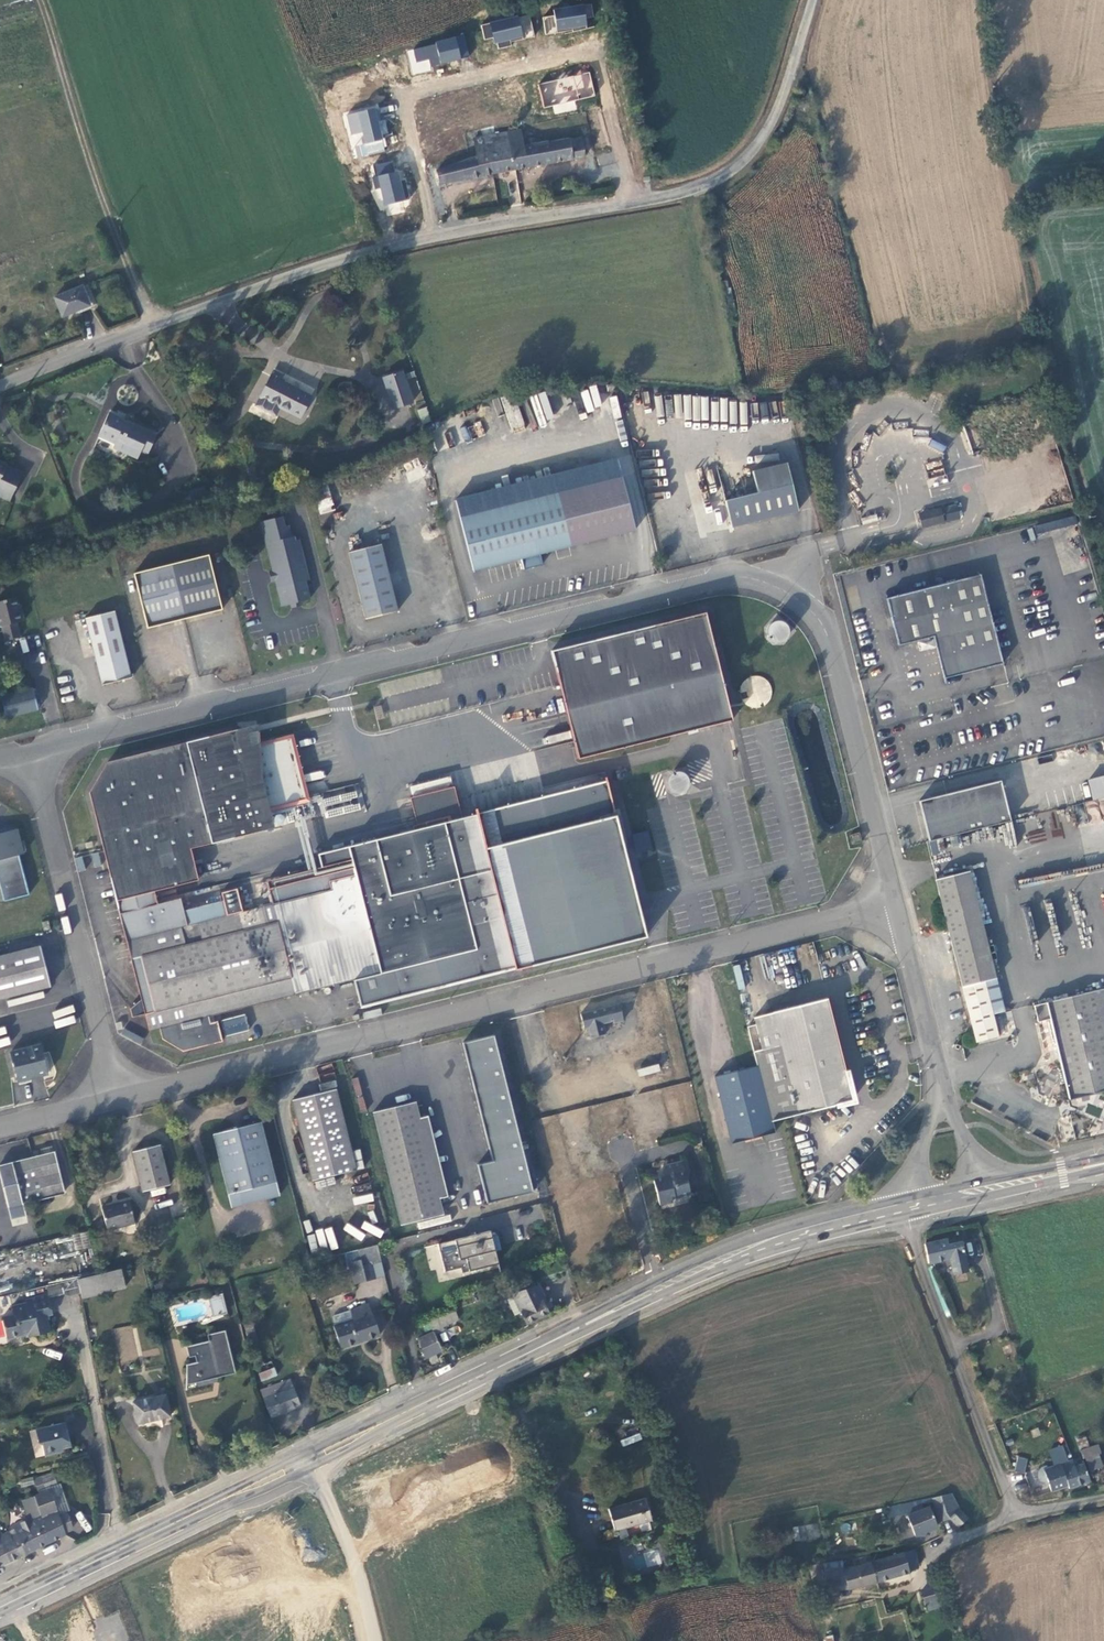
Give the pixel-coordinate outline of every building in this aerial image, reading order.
[(595,16),(592,4),(554,10),(556,17),(542,18),(547,37),(589,29),(588,16),(595,16)] [(536,36),(530,15),(480,26),(485,40),(493,38),(497,50),(511,46),(511,40),(536,36)] [(470,56),(463,33),(404,50),(412,74),(470,56)] [(383,79),(378,60),(335,74),(342,93),(353,89),(355,97),(364,94),(362,86),(383,79)] [(589,71),(538,83),(545,107),(595,96),(589,71)] [(378,105),(347,113),(358,158),(388,150),(378,105)] [(520,131),(473,138),(477,160),(437,168),(441,183),(586,157),(582,138),(548,143),(548,142),(522,146),(520,131)] [(393,159),(374,164),(384,205),(413,199),(407,179),(402,180),(400,170),(395,171),(393,159)] [(64,316),(91,305),(83,286),(55,296),(64,316)] [(279,407),(300,418),(311,396),(280,380),(282,375),(274,371),(256,405),(275,415),(279,407)] [(402,371),(384,377),(394,409),(412,402),(402,371)] [(663,407),(664,415),(683,412),(682,404),(663,407)] [(426,407),(418,410),(422,423),(430,421),(426,407)] [(156,435),(108,414),(99,435),(107,439),(115,443),(114,446),(138,457),(141,450),(148,452),(156,435)] [(12,493),(22,473),(6,466),(7,465),(0,461),(0,488),(12,493)] [(752,469),(757,490),(791,482),(786,461),(752,469)] [(622,477),(460,518),(473,571),(521,559),(524,570),(542,565),(539,555),(636,531),(622,477)] [(757,490),(725,498),(731,526),(798,509),(791,482),(757,490)] [(12,493),(0,488),(0,497),(8,501),(12,493)] [(333,511),(331,498),(317,501),(319,513),(333,511)] [(1065,515),(1064,524),(1076,525),(1077,517),(1065,515)] [(282,516),(260,521),(273,570),(275,580),(281,606),(291,603),(300,601),(309,599),(307,589),(306,586),(305,581),(309,580),(299,539),(295,540),(294,536),(291,537),(288,525),(284,526),(282,516)] [(381,544),(349,552),(366,619),(398,611),(381,544)] [(209,555),(134,573),(147,628),(222,609),(209,555)] [(1001,663),(978,574),(884,598),(896,645),(931,636),(943,677),(1001,663)] [(0,601),(0,626),(1,626),(5,640),(21,636),(17,621),(25,620),(22,610),(19,611),(16,597),(0,601)] [(115,610),(85,618),(102,684),(131,677),(115,610)] [(731,722),(705,610),(550,646),(559,685),(576,758),(731,722)] [(775,641),(779,641),(782,639),(785,637),(787,634),(787,630),(787,627),(785,624),(782,621),(779,620),(776,620),(772,620),(769,622),(767,625),(766,628),(766,632),(767,635),(769,638),(772,640),(775,641)] [(728,675),(724,659),(719,659),(723,676),(728,675)] [(33,688),(1,696),(6,717),(38,709),(33,688)] [(184,910),(180,897),(158,903),(157,901),(154,890),(198,879),(190,847),(267,828),(262,806),(300,796),(287,741),(248,751),(242,726),(107,760),(88,792),(119,911),(149,1031),(159,1028),(161,1039),(182,1051),(223,1041),(218,1020),(211,1022),(209,1016),(216,1014),(299,993),(355,979),(362,1007),(514,969),(514,970),(646,937),(607,782),(348,846),(351,859),(266,881),(269,888),(272,903),(227,915),(223,900),(184,910)] [(1087,780),(1093,800),(1103,797),(1103,775),(1087,780)] [(917,800),(927,840),(1009,820),(999,780),(917,800)] [(358,784),(319,795),(326,818),(364,808),(358,784)] [(4,901),(29,895),(19,856),(24,854),(18,829),(5,832),(6,835),(0,837),(0,885),(4,901)] [(860,832),(850,834),(852,843),(862,841),(860,832)] [(943,839),(929,841),(932,855),(945,852),(943,839)] [(996,978),(970,870),(935,879),(948,928),(977,1042),(999,1037),(985,981),(996,978)] [(48,920),(42,921),(44,930),(51,929),(48,920)] [(50,986),(40,946),(0,956),(0,998),(50,986)] [(1047,1002),(1050,1018),(1069,1099),(1103,1091),(1103,987),(1047,1002)] [(760,1016),(768,1047),(785,1117),(858,1099),(833,998),(786,1009),(760,1016)] [(1038,1021),(1050,1018),(1047,1002),(1033,1004),(1038,1021)] [(623,1020),(618,1003),(580,1013),(583,1027),(587,1026),(590,1037),(605,1033),(602,1022),(612,1020),(613,1022),(623,1020)] [(365,1019),(382,1015),(380,1008),(363,1013),(365,1019)] [(477,1164),(487,1203),(533,1191),(493,1034),(462,1042),(492,1160),(477,1164)] [(10,1052),(18,1082),(48,1073),(40,1044),(10,1052)] [(768,1047),(754,1051),(757,1059),(758,1065),(772,1120),(785,1117),(768,1047)] [(739,1064),(740,1069),(758,1065),(757,1059),(739,1064)] [(772,1120),(758,1065),(740,1069),(713,1076),(731,1143),(775,1132),(772,1120)] [(336,1088),(292,1099),(312,1180),(357,1169),(336,1088)] [(444,1215),(440,1198),(420,1117),(416,1101),(373,1111),(401,1225),(444,1215)] [(420,1117),(440,1198),(448,1196),(428,1115),(420,1117)] [(261,1121),(213,1134),(231,1208),(280,1195),(261,1121)] [(701,1137),(691,1139),(692,1145),(702,1143),(701,1137)] [(160,1144),(132,1151),(143,1191),(170,1184),(160,1144)] [(42,1155),(54,1152),(52,1146),(40,1148),(42,1155)] [(54,1152),(42,1155),(32,1158),(0,1166),(0,1176),(8,1206),(29,1201),(64,1192),(54,1152)] [(660,1204),(671,1201),(670,1199),(691,1193),(682,1160),(667,1164),(667,1167),(662,1173),(663,1176),(653,1179),(660,1204)] [(129,1199),(101,1206),(107,1229),(135,1223),(129,1199)] [(435,1224),(449,1221),(447,1215),(433,1218),(435,1224)] [(26,1216),(10,1219),(12,1225),(27,1223),(26,1216)] [(491,1231),(438,1243),(445,1271),(461,1267),(462,1271),(498,1262),(496,1251),(501,1249),(497,1235),(492,1236),(491,1231)] [(925,1250),(928,1264),(948,1259),(950,1268),(965,1265),(960,1240),(946,1243),(945,1238),(924,1243),(925,1250)] [(378,1244),(347,1252),(351,1267),(371,1262),(382,1260),(378,1244)] [(374,1277),(371,1262),(351,1267),(356,1282),(374,1277)] [(965,1265),(950,1268),(952,1274),(967,1271),(965,1265)] [(121,1268),(77,1279),(81,1294),(82,1298),(126,1288),(121,1268)] [(48,1293),(49,1297),(64,1293),(69,1297),(81,1294),(77,1279),(77,1278),(46,1285),(48,1293)] [(546,1300),(539,1284),(512,1294),(514,1296),(521,1312),(526,1324),(549,1314),(543,1301),(546,1300)] [(15,1313),(2,1317),(7,1338),(20,1335),(22,1336),(28,1335),(27,1333),(32,1333),(33,1335),(50,1331),(46,1315),(52,1313),(49,1297),(48,1293),(25,1299),(26,1302),(14,1305),(15,1313)] [(208,1297),(211,1307),(218,1305),(220,1315),(227,1313),(222,1294),(208,1297)] [(521,1312),(514,1296),(506,1299),(514,1315),(521,1312)] [(344,1347),(380,1334),(373,1312),(372,1313),(369,1304),(350,1310),(353,1318),(336,1324),(333,1325),(337,1336),(340,1335),(344,1347)] [(218,1305),(211,1307),(213,1316),(220,1315),(218,1305)] [(353,1318),(350,1310),(333,1316),(336,1324),(353,1318)] [(434,1333),(441,1331),(440,1328),(443,1326),(459,1319),(456,1311),(428,1321),(433,1331),(417,1339),(426,1358),(442,1350),(434,1333)] [(115,1328),(117,1362),(137,1360),(134,1326),(115,1328)] [(186,1364),(186,1385),(213,1378),(211,1373),(216,1371),(217,1374),(231,1370),(226,1351),(228,1349),(220,1344),(219,1340),(224,1332),(222,1330),(207,1334),(209,1341),(186,1346),(189,1357),(195,1355),(196,1362),(186,1364)] [(277,1374),(272,1360),(258,1365),(261,1371),(258,1373),(261,1381),(277,1374)] [(316,1377),(308,1381),(311,1387),(319,1383),(316,1377)] [(289,1379),(260,1390),(271,1417),(300,1404),(289,1379)] [(165,1394),(132,1402),(138,1424),(170,1416),(165,1394)] [(45,1455),(59,1452),(58,1449),(63,1447),(71,1446),(65,1423),(37,1429),(36,1430),(39,1442),(43,1444),(45,1455)] [(1084,1457),(1089,1471),(1102,1467),(1098,1454),(1100,1453),(1097,1444),(1080,1450),(1082,1458),(1084,1457)] [(1015,1472),(1025,1473),(1028,1458),(1017,1456),(1015,1472)] [(1048,1484),(1050,1491),(1067,1485),(1068,1488),(1089,1481),(1083,1463),(1074,1466),(1072,1461),(1050,1467),(1046,1466),(1042,1467),(1038,1471),(1037,1475),(1039,1480),(1042,1484),(1047,1484),(1048,1484)] [(19,1557),(65,1533),(51,1490),(51,1489),(51,1485),(57,1483),(53,1473),(44,1475),(49,1490),(21,1500),(28,1518),(12,1525),(15,1533),(11,1535),(10,1536),(12,1539),(11,1540),(19,1557)] [(608,1509),(614,1530),(650,1520),(651,1519),(645,1498),(642,1499),(639,1490),(631,1492),(633,1501),(610,1508),(608,1509)] [(631,1492),(608,1500),(610,1508),(633,1501),(631,1492)] [(958,1526),(967,1517),(957,1507),(951,1492),(932,1497),(938,1515),(946,1514),(958,1526)] [(916,1501),(897,1505),(898,1510),(918,1506),(916,1501)] [(929,1506),(906,1515),(915,1535),(937,1526),(929,1506)] [(822,1539),(820,1521),(792,1527),(794,1541),(799,1540),(800,1543),(822,1539)] [(19,1557),(11,1540),(12,1539),(10,1536),(11,1535),(9,1531),(2,1534),(0,1530),(0,1566),(19,1557)] [(657,1547),(623,1556),(627,1572),(661,1563),(657,1547)] [(871,1561),(876,1582),(910,1571),(918,1567),(915,1549),(871,1561)] [(871,1561),(870,1555),(852,1559),(854,1566),(841,1570),(825,1571),(826,1585),(847,1584),(848,1589),(860,1586),(860,1587),(876,1582),(871,1561)] [(944,1605),(937,1588),(921,1592),(925,1609),(944,1605)]
